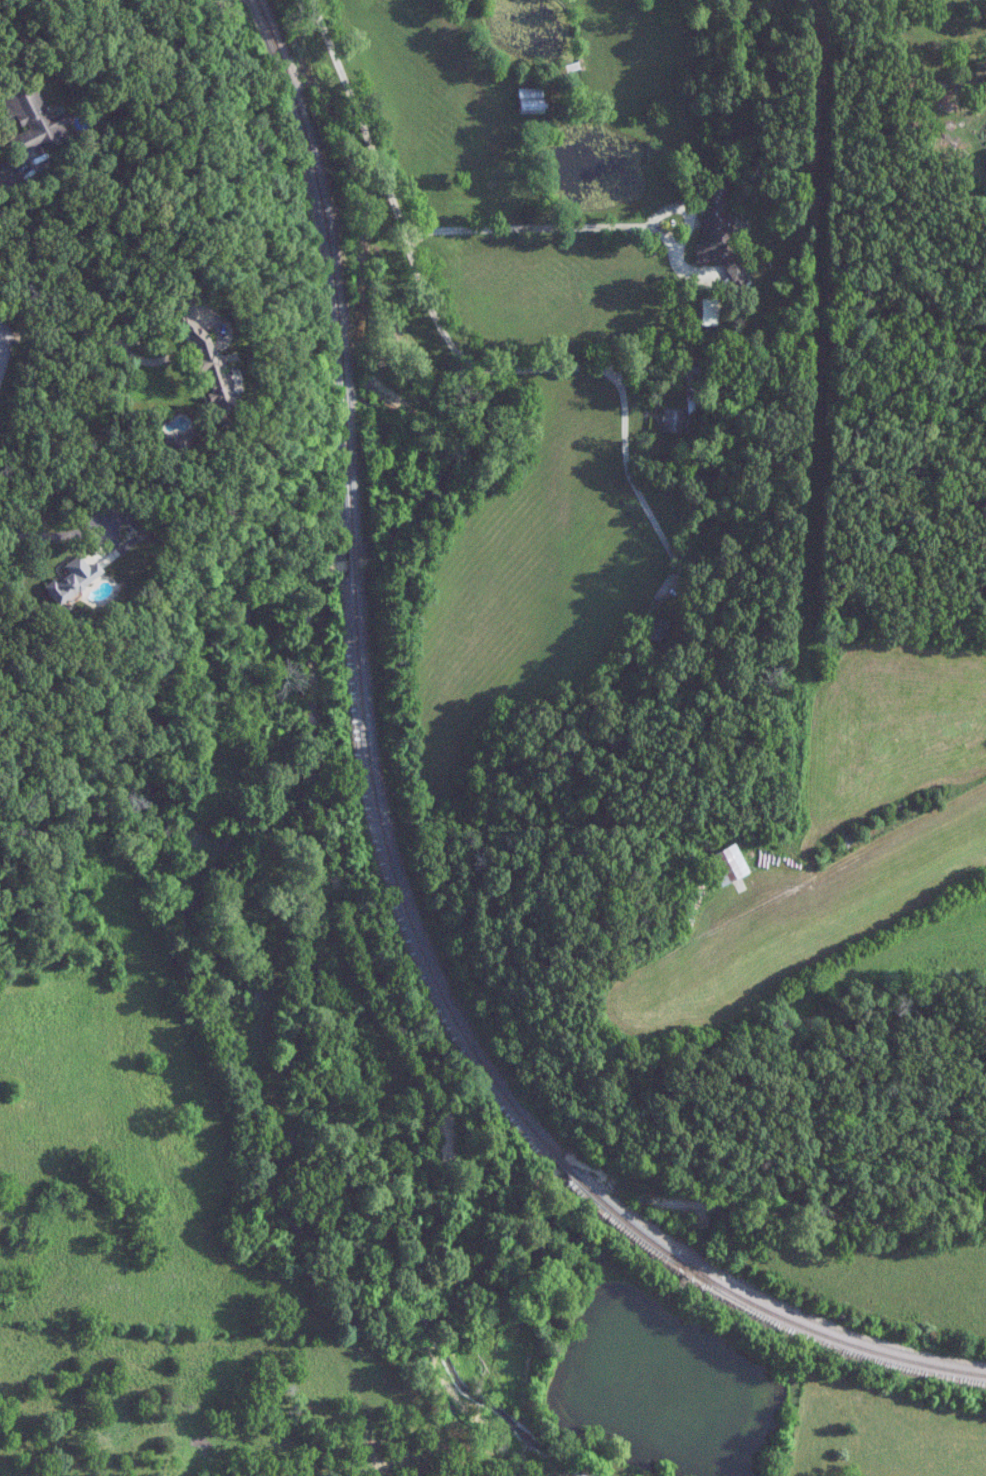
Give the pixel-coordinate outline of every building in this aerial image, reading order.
[(2,100),(12,120),(16,118),(22,131),(15,134),(23,152),(45,143),(47,148),(68,139),(62,126),(72,121),(66,110),(50,117),(36,85),(2,100)] [(519,113),(545,113),(545,88),(519,88),(519,113)] [(697,264),(703,265),(711,261),(724,264),(735,284),(741,285),(751,280),(730,242),(735,216),(723,214),(728,186),(712,183),(697,264)] [(202,311),(182,318),(195,356),(191,357),(197,375),(205,372),(217,411),(212,413),(216,427),(229,423),(227,416),(236,413),(202,311)] [(682,409),(664,409),(664,432),(682,432),(682,409)] [(182,439),(173,432),(164,443),(179,455),(195,434),(190,430),(182,439)] [(48,588),(58,605),(106,574),(99,562),(90,568),(82,555),(66,565),(71,573),(48,588)] [(668,621),(654,617),(649,639),(662,643),(668,621)] [(722,888),(751,873),(736,844),(707,859),(722,888)]
